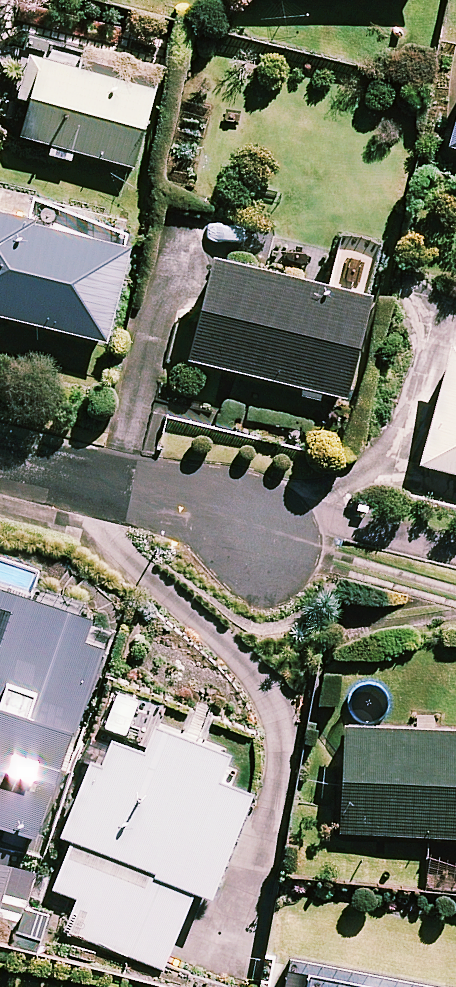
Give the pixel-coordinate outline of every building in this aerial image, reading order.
[(157,86),(31,57),(20,102),(31,105),(22,144),(138,170),(157,86)] [(0,218),(0,320),(109,346),(130,256),(28,231),(29,225),(0,218)] [(383,254),(345,246),(334,294),(216,267),(193,366),(349,402),(383,254)] [(426,469),(455,477),(455,358),(426,469)] [(0,562),(0,832),(37,845),(103,655),(83,648),(91,626),(28,604),(38,575),(0,562)] [(233,755),(159,725),(146,756),(106,740),(47,888),(78,901),(65,933),(164,973),(195,897),(212,904),(254,799),(221,786),(233,755)] [(346,729),(340,836),(455,842),(455,735),(346,729)] [(0,851),(0,894),(12,855),(0,851)] [(289,962),(285,986),(433,986),(289,962)]
